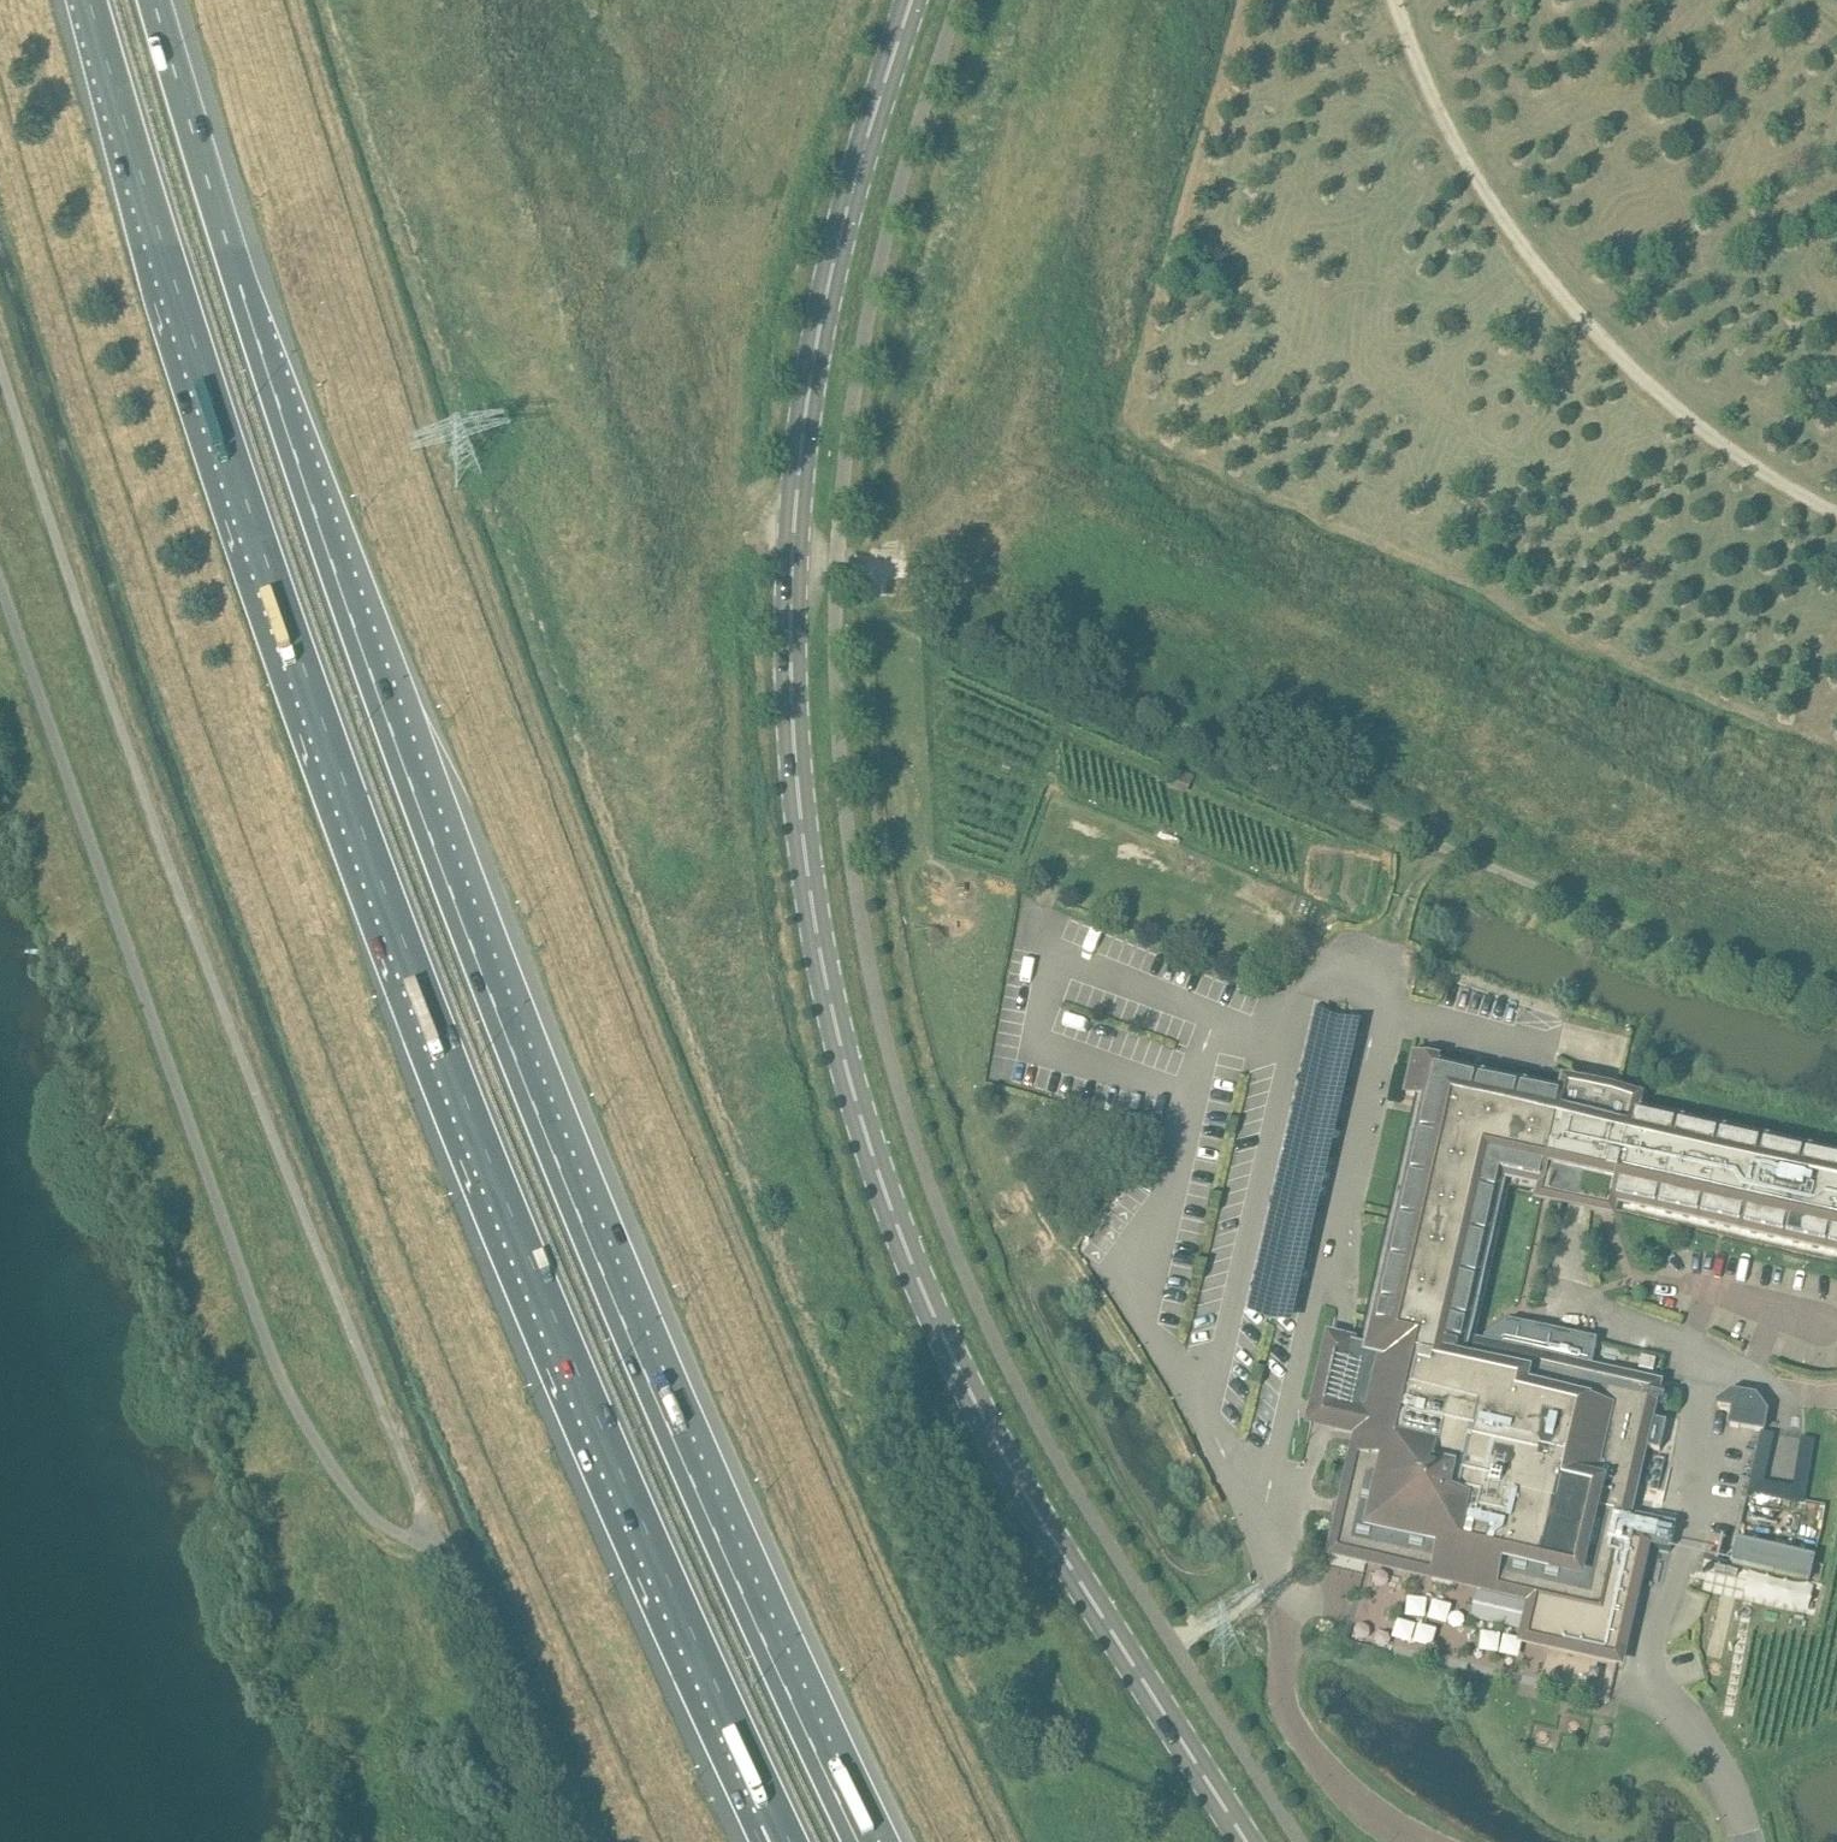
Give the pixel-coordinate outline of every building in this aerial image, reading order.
[(1311,1425),(1313,1425),(1333,1430),(1363,1437),(1361,1445),(1349,1501),(1345,1518),(1337,1553),(1434,1575),(1432,1582),(1453,1586),(1455,1580),(1561,1604),(1551,1648),(1616,1663),(1619,1663),(1637,1588),(1645,1549),(1671,1555),(1672,1556),(1677,1532),(1624,1520),(1641,1447),(1649,1409),(1654,1389),(1590,1375),(1597,1343),(1510,1323),(1486,1338),(1485,1343),(1476,1341),(1472,1358),(1464,1356),(1504,1178),(1522,1182),(1521,1183),(1545,1189),(1543,1200),(1563,1204),(1592,1211),(1612,1215),(1614,1209),(1836,1259),(1836,1161),(1635,1117),(1637,1104),(1615,1099),(1579,1091),(1567,1088),(1565,1098),(1437,1069),(1439,1061),(1417,1056),(1408,1096),(1428,1101),(1374,1334),(1371,1348),(1352,1343),(1333,1339),(1331,1338),(1316,1403),(1311,1422),(1311,1425)] [(1717,1403),(1717,1408),(1733,1411),(1730,1428),(1766,1434),(1769,1413),(1757,1396),(1732,1393),(1717,1403)] [(1732,1563),(1806,1582),(1811,1560),(1737,1542),(1732,1563)] [(1429,1608),(1423,1627),(1442,1632),(1448,1613),(1429,1608)] [(1460,1644),(1479,1652),(1487,1633),(1469,1625),(1460,1644)]
